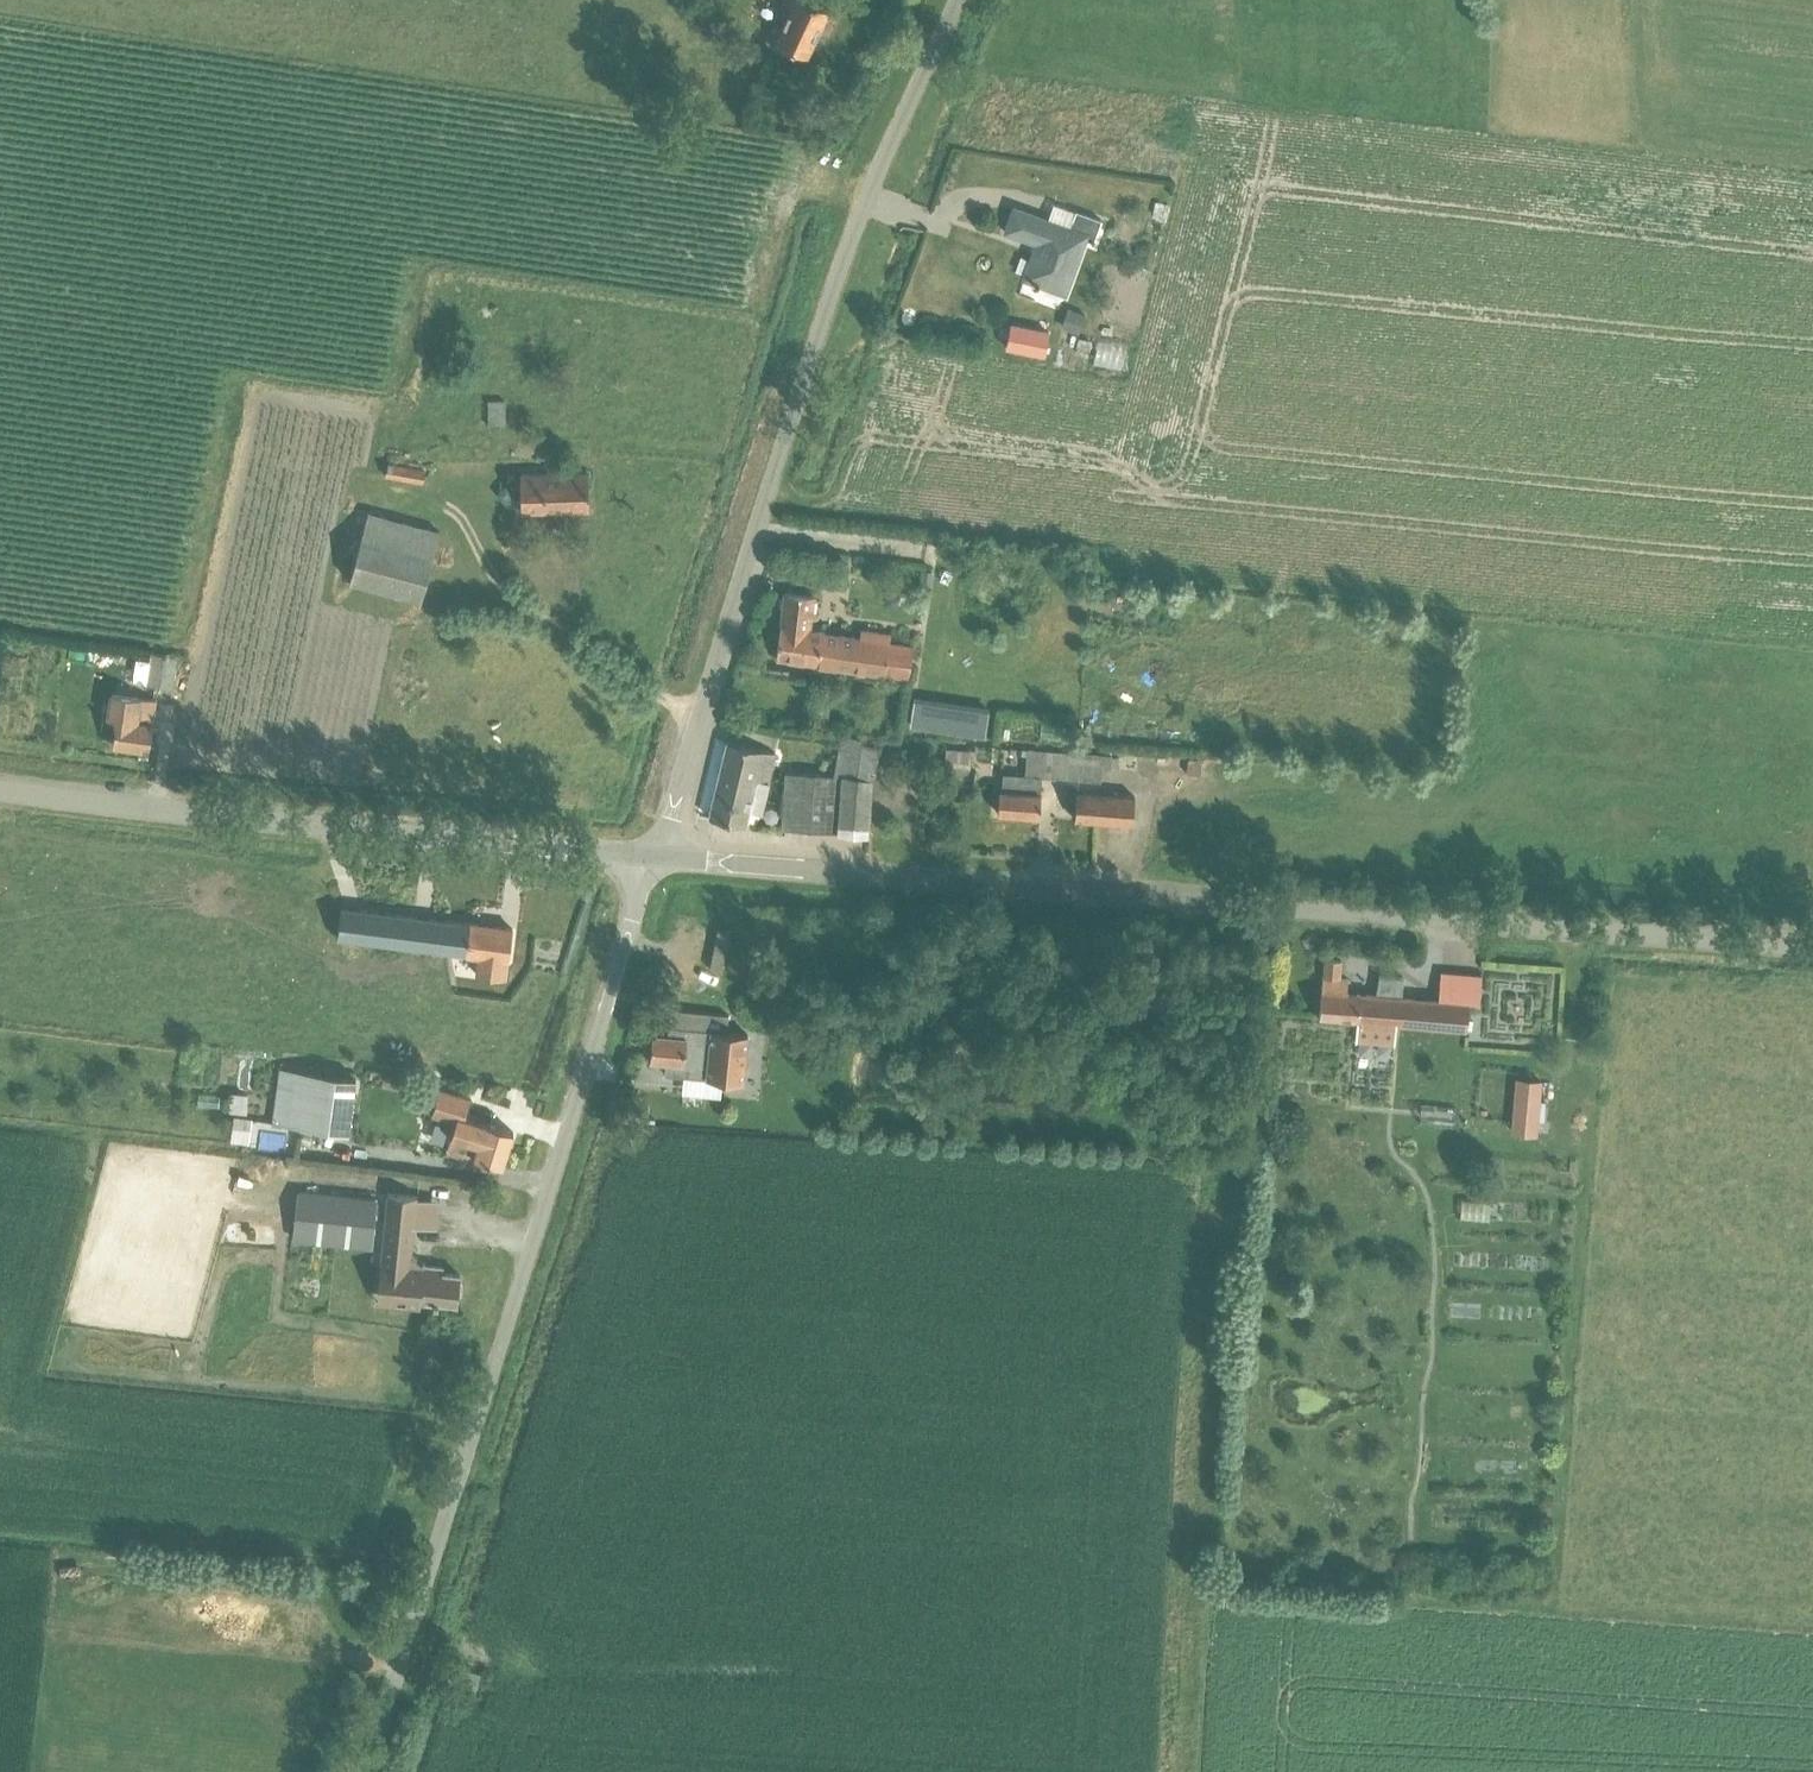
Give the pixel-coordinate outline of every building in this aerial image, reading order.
[(777,13),(785,17),(774,39),(807,55),(828,11),(806,0),(783,0),(777,13)] [(1064,293),(1083,239),(1090,242),(1098,219),(1071,210),(1065,227),(1011,208),(1002,232),(1034,242),(1022,278),(1064,293)] [(1068,307),(1062,325),(1079,331),(1085,313),(1068,307)] [(1010,323),(1005,346),(1043,353),(1048,330),(1010,323)] [(505,401),(488,401),(488,424),(505,424),(505,401)] [(388,461),(385,475),(423,482),(426,468),(388,461)] [(588,470),(520,472),(521,512),(589,510),(588,470)] [(439,529),(368,510),(351,576),(421,595),(439,529)] [(783,597),(774,658),(899,677),(907,678),(912,645),(904,644),(887,641),(888,635),(860,630),(859,637),(808,630),(812,601),(783,597)] [(177,654),(150,651),(146,682),(174,686),(177,654)] [(110,691),(106,717),(115,718),(112,741),(147,747),(154,698),(110,691)] [(833,775),(784,771),(780,827),(869,834),(877,743),(860,742),(861,737),(841,733),(833,775)] [(760,812),(773,752),(727,742),(711,816),(743,823),(746,809),(760,812)] [(945,747),(944,759),(968,762),(969,749),(945,747)] [(1025,750),(1023,775),(1039,776),(1099,780),(1100,769),(1108,770),(1109,756),(1025,750)] [(1036,816),(1039,778),(1039,776),(1023,775),(1000,773),(999,791),(996,791),(995,813),(1036,816)] [(1131,796),(1074,791),(1071,819),(1128,824),(1131,796)] [(341,906),(337,937),(426,949),(479,956),(477,974),(503,978),(505,959),(508,960),(512,928),(341,906)] [(1465,1028),(1467,1002),(1476,1003),(1479,974),(1439,971),(1437,999),(1400,996),(1401,976),(1377,974),(1376,987),(1375,987),(1374,994),(1345,992),(1346,978),(1338,977),(1339,960),(1323,958),(1322,976),(1321,976),(1318,1016),(1357,1020),(1355,1041),(1394,1045),(1396,1023),(1465,1028)] [(669,1025),(668,1025),(667,1035),(652,1033),(649,1059),(665,1060),(664,1073),(684,1075),(684,1069),(707,1071),(706,1077),(743,1081),(748,1033),(726,1031),(728,1013),(670,1008),(669,1025)] [(282,1063),(273,1118),(349,1129),(357,1074),(282,1063)] [(475,1157),(502,1166),(514,1132),(485,1122),(465,1116),(471,1097),(441,1087),(432,1113),(456,1121),(451,1135),(452,1135),(446,1151),(474,1160),(475,1157)] [(1513,1097),(1510,1133),(1536,1135),(1540,1099),(1513,1097)] [(371,1248),(377,1198),(298,1190),(292,1239),(371,1248)] [(417,1305),(418,1297),(454,1301),(455,1296),(458,1296),(459,1283),(456,1282),(457,1273),(439,1271),(439,1265),(421,1263),(422,1261),(421,1260),(419,1262),(412,1257),(413,1255),(407,1251),(412,1195),(385,1193),(375,1301),(417,1305)]
